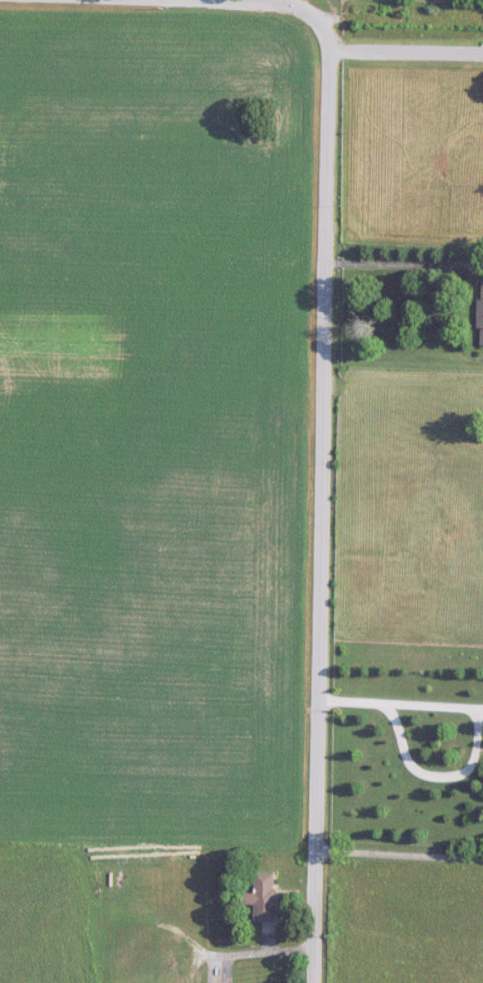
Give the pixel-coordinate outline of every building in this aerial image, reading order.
[(256,922),(278,922),(277,873),(256,874),(256,893),(243,893),(244,905),(255,905),(256,922)]
